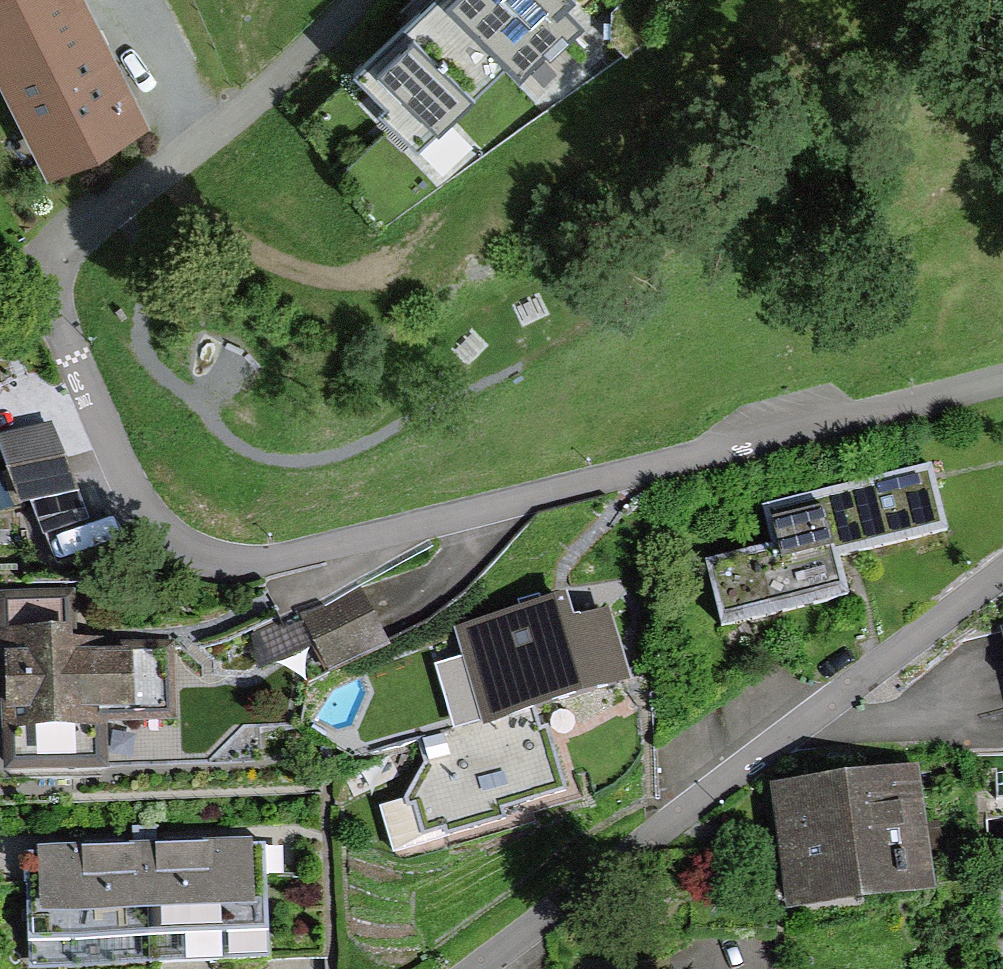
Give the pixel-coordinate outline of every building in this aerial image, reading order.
[(50,161),(142,116),(85,0),(0,0),(0,60),(50,161)] [(362,70),(423,134),(510,53),(522,65),(579,12),(567,0),(437,0),(362,70)] [(72,486),(52,424),(7,439),(28,501),(72,486)] [(944,526),(929,467),(768,507),(779,552),(715,567),(730,627),(850,598),(839,552),(944,526)] [(75,597),(4,600),(11,766),(108,762),(107,726),(170,724),(167,640),(76,643),(75,597)] [(575,601),(467,632),(493,721),(536,708),(627,682),(609,619),(582,627),(575,601)] [(536,708),(493,721),(422,742),(428,763),(411,791),(422,829),(560,789),(536,708)] [(918,767),(776,788),(794,910),(936,889),(918,767)] [(261,850),(146,854),(150,958),(265,954),(261,850)] [(146,854),(31,858),(35,962),(150,958),(146,854)]
